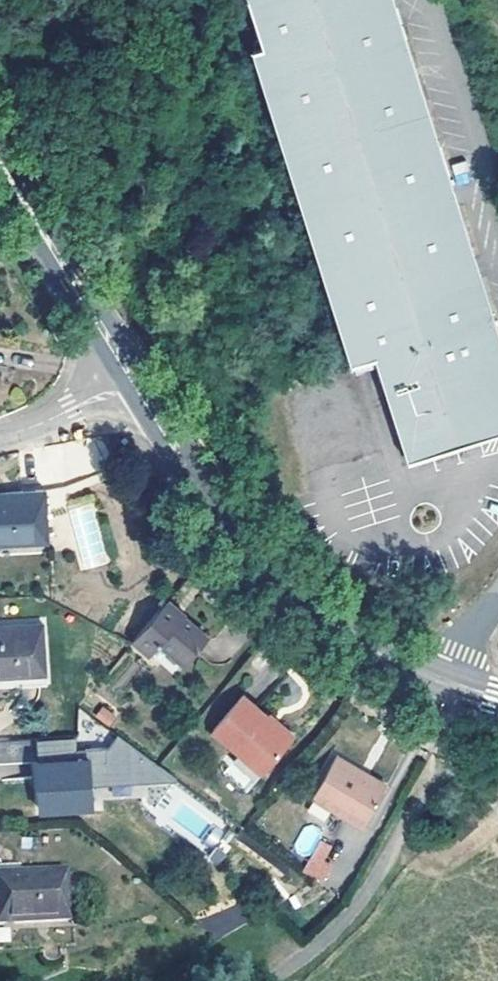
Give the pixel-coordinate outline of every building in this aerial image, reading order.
[(274,40),(256,46),(355,363),(377,356),(410,462),(497,434),(497,322),(398,0),(262,0),(274,40)] [(87,440),(33,448),(38,483),(93,474),(87,440)] [(39,494),(0,496),(0,547),(42,545),(39,494)] [(68,507),(82,569),(107,563),(93,501),(68,507)] [(134,638),(151,654),(159,644),(164,648),(167,644),(187,661),(209,638),(168,602),(134,638)] [(0,628),(0,679),(21,678),(36,678),(36,688),(46,687),(46,677),(43,626),(0,628)] [(21,688),(36,688),(36,678),(21,678),(21,688)] [(266,774),(294,741),(270,721),(272,719),(247,699),(217,733),(266,774)] [(270,721),(294,741),(298,737),(273,717),(272,719),(270,721)] [(363,776),(365,772),(340,758),(316,798),(366,827),(387,791),(363,776)] [(41,783),(31,784),(33,795),(43,793),(47,815),(96,807),(88,760),(39,769),(41,783)] [(41,783),(39,769),(29,770),(31,784),(41,783)] [(390,786),(365,772),(363,776),(387,791),(390,786)] [(311,857),(322,831),(305,824),(294,850),(311,857)] [(322,839),(305,869),(322,880),(329,868),(322,864),(333,845),(322,839)] [(72,923),(70,873),(22,874),(22,864),(12,865),(13,875),(0,875),(0,926),(72,923)] [(12,865),(0,865),(0,875),(13,875),(12,865)]
